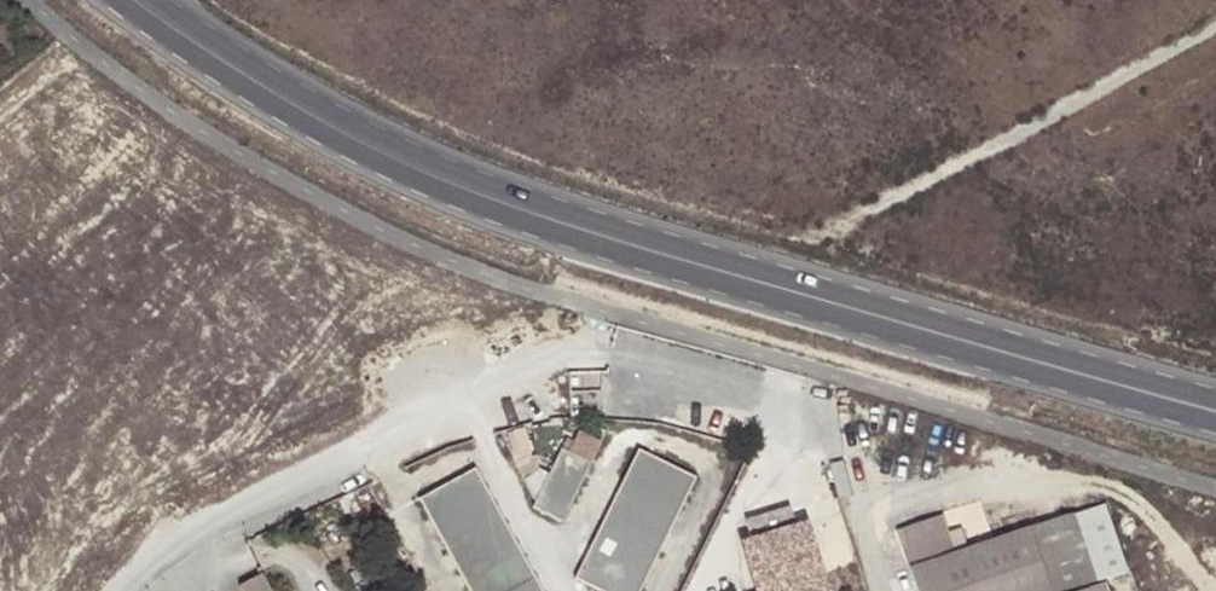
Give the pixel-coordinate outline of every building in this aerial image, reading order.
[(562,429),(521,495),(549,511),(590,446),(562,429)] [(692,473),(637,440),(562,561),(588,578),(580,590),(618,590),(692,473)] [(463,590),(536,590),(461,454),(405,485),(463,590)] [(725,499),(728,521),(781,502),(771,483),(725,499)] [(1122,548),(1105,498),(1074,511),(1097,574),(1127,562),(1122,548)] [(728,521),(725,522),(745,577),(750,590),(813,590),(801,558),(805,557),(785,500),(781,502),(728,521)] [(1074,511),(957,552),(944,514),(902,529),(923,590),(1050,590),(1097,574),(1074,511)] [(241,590),(242,590),(274,590),(268,577),(241,590)] [(702,590),(750,590),(745,577),(702,590)] [(1100,580),(1070,590),(1104,590),(1100,580)]
